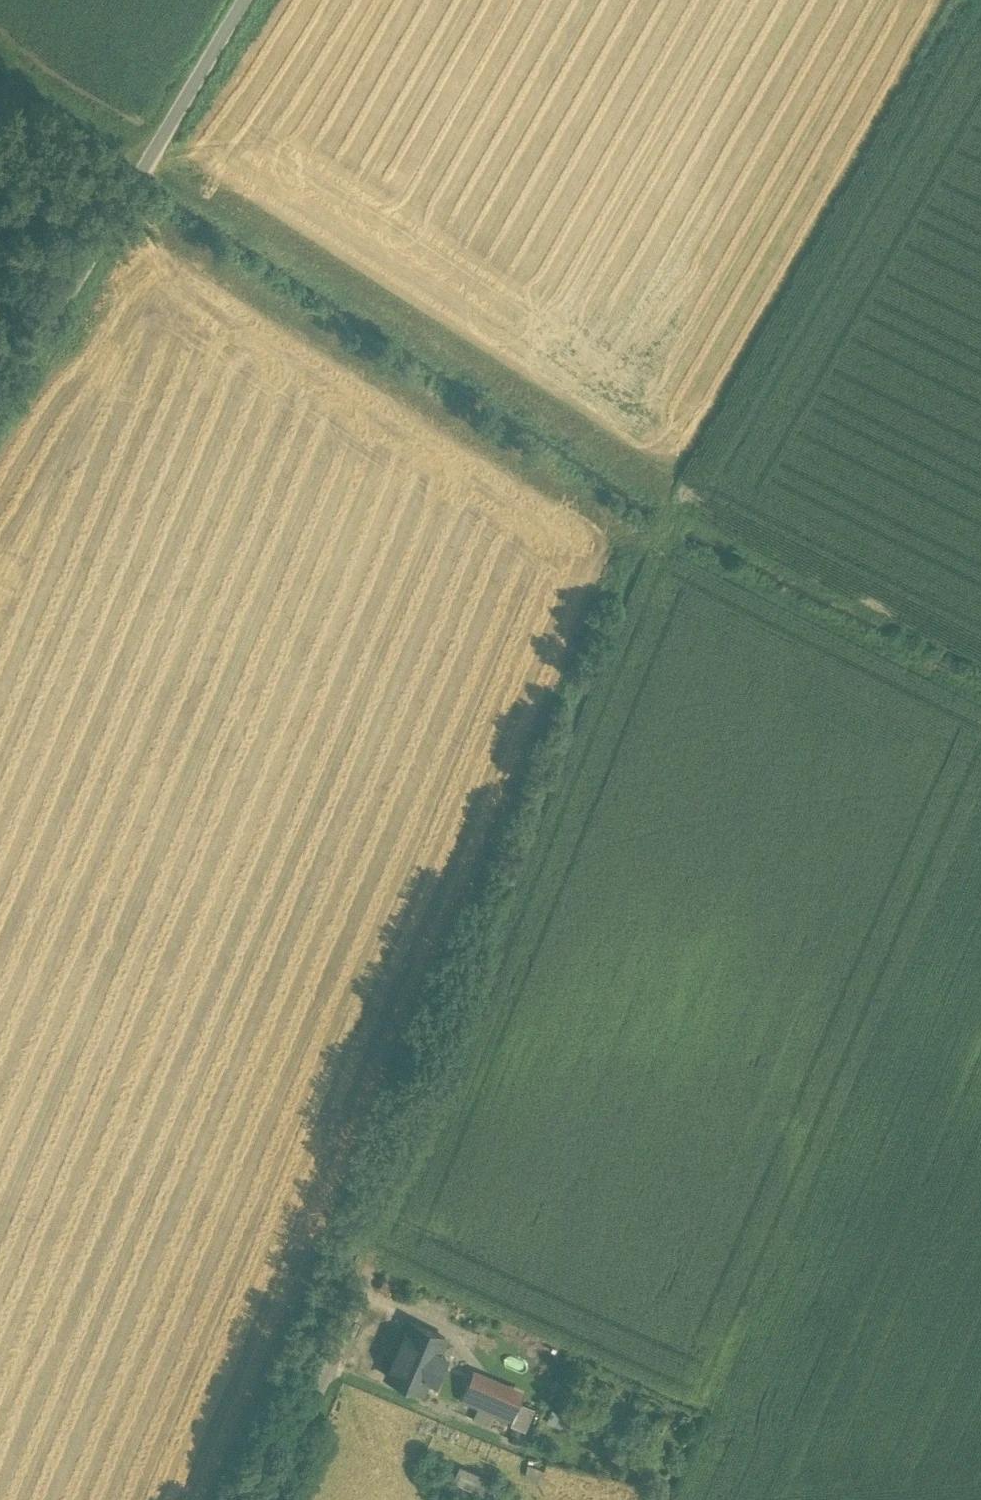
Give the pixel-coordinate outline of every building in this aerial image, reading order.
[(446,1336),(411,1321),(388,1376),(423,1390),(446,1336)] [(469,1380),(521,1401),(525,1391),(473,1370),(469,1380)] [(521,1401),(469,1380),(461,1400),(513,1422),(521,1401)]
